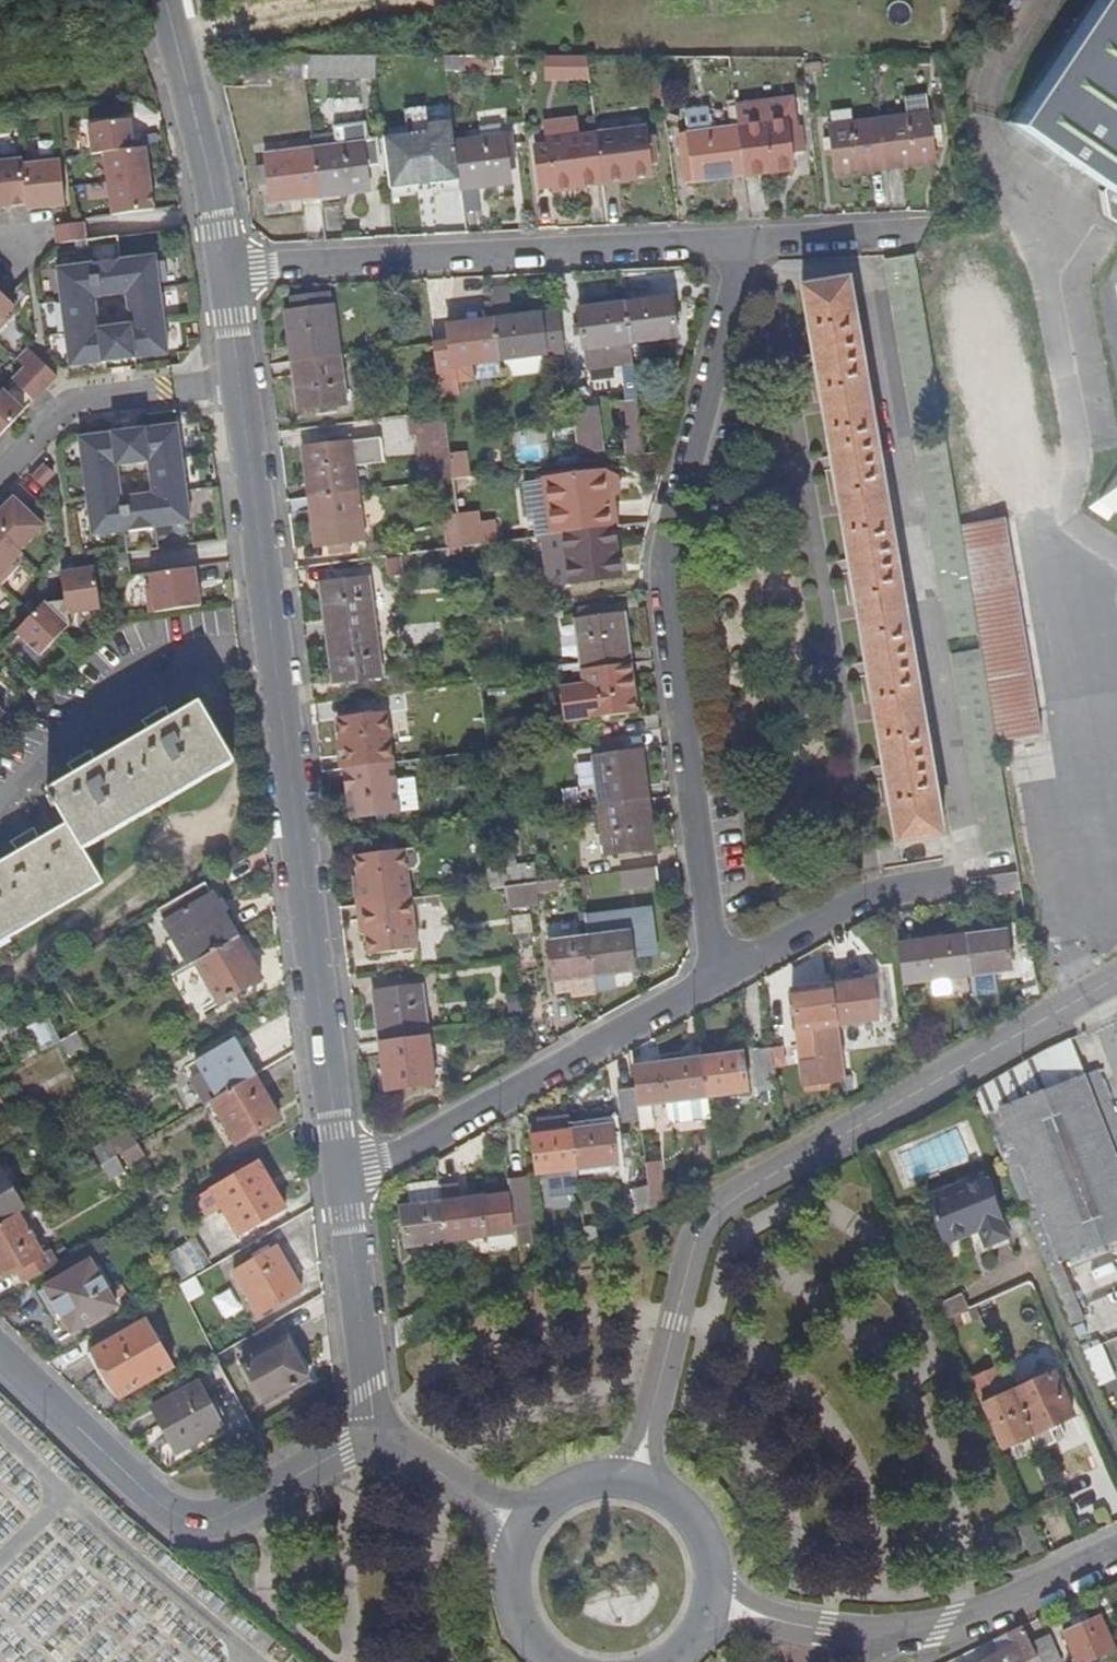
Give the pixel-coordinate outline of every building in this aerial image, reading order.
[(1007,124),(1116,197),(1116,0),(1090,0),(1007,124)] [(377,75),(378,54),(310,52),(309,74),(377,75)] [(448,70),(468,70),(468,57),(446,57),(448,70)] [(468,57),(468,70),(492,70),(493,57),(468,57)] [(591,73),(589,57),(570,57),(572,75),(591,73)] [(803,66),(805,75),(819,73),(817,64),(803,66)] [(249,72),(249,89),(275,89),(275,71),(249,72)] [(906,118),(881,121),(887,167),(914,164),(914,168),(936,165),(933,142),(944,140),(942,126),(931,127),(930,113),(928,98),(904,101),(906,118)] [(712,122),(709,106),(688,110),(691,126),(712,122)] [(729,117),(739,116),(738,107),(727,108),(729,117)] [(739,120),(740,128),(746,173),(771,170),(772,175),(795,171),(793,158),(803,157),(800,133),(789,134),(787,122),(748,128),(747,119),(739,120)] [(131,120),(87,126),(92,158),(105,156),(113,216),(157,211),(147,148),(136,151),(131,120)] [(859,171),(887,167),(881,121),(831,128),(832,142),(823,142),(824,155),(836,154),(839,178),(859,175),(859,171)] [(598,128),(599,136),(605,179),(630,176),(631,183),(654,179),(651,154),(657,153),(655,140),(649,140),(648,131),(612,135),(611,127),(598,128)] [(718,177),(746,173),(740,128),(691,135),(693,150),(683,151),(685,164),(695,163),(698,184),(719,182),(718,177)] [(507,136),(458,142),(464,187),(491,184),(491,189),(514,187),(511,164),(519,164),(516,144),(508,145),(507,136)] [(576,183),(605,179),(599,136),(550,142),(551,151),(540,152),(543,177),(554,175),(556,192),(577,190),(576,183)] [(436,191),(464,187),(458,142),(410,149),(416,200),(436,197),(436,191)] [(367,145),(318,152),(324,194),(349,191),(350,196),(373,193),(367,145)] [(295,199),(324,194),(318,152),(267,159),(274,207),(296,204),(295,199)] [(27,208),(28,214),(66,210),(60,162),(22,167),(22,162),(0,165),(0,212),(27,208)] [(719,182),(747,177),(746,173),(718,177),(719,182)] [(605,185),(631,183),(630,176),(605,179),(605,185)] [(577,190),(605,185),(605,179),(576,183),(577,190)] [(465,193),(491,189),(491,184),(464,187),(465,193)] [(436,197),(465,193),(464,187),(436,191),(436,197)] [(325,200),(350,196),(349,191),(324,194),(325,200)] [(296,204),(325,200),(324,194),(295,199),(296,204)] [(85,223),(54,227),(57,244),(87,240),(85,223)] [(948,638),(979,633),(962,525),(915,254),(883,260),(948,638)] [(157,255),(58,269),(71,367),(171,353),(157,255)] [(851,286),(804,294),(897,848),(945,841),(851,286)] [(571,366),(566,324),(544,326),(543,318),(515,321),(511,291),(492,293),(496,320),(501,361),(555,353),(562,402),(575,400),(571,366)] [(0,292),(0,323),(16,307),(0,292)] [(326,310),(333,309),(332,296),(324,297),(326,310)] [(299,362),(343,357),(337,309),(333,309),(326,310),(324,297),(292,301),(294,313),(287,314),(290,338),(296,337),(299,362)] [(631,306),(636,346),(678,341),(673,301),(631,306)] [(613,350),(636,346),(631,306),(580,313),(585,353),(613,350)] [(544,326),(566,324),(564,315),(543,318),(544,326)] [(475,365),(501,361),(496,320),(452,326),(453,340),(456,356),(440,358),(445,397),(463,395),(462,383),(477,381),(475,365)] [(293,363),(299,362),(296,337),(290,338),(293,363)] [(438,345),(440,358),(456,356),(453,340),(437,342),(438,345)] [(0,393),(0,435),(59,374),(30,346),(18,359),(25,367),(0,393)] [(615,369),(638,366),(636,346),(613,350),(615,369)] [(350,408),(343,357),(299,362),(303,391),(297,392),(300,415),(350,408)] [(293,363),(297,392),(303,391),(299,362),(293,363)] [(575,400),(576,406),(590,404),(585,365),(571,366),(575,400)] [(427,483),(456,480),(453,455),(447,411),(412,416),(415,436),(421,435),(427,483)] [(634,437),(647,435),(644,417),(632,418),(634,437)] [(183,423),(83,437),(96,536),(196,522),(183,423)] [(636,455),(649,454),(647,435),(634,437),(636,455)] [(317,497),(360,493),(357,469),(385,466),(382,439),(354,443),(347,444),(345,437),(330,439),(331,446),(305,449),(307,471),(313,471),(317,497)] [(469,452),(453,455),(456,480),(472,477),(469,452)] [(1103,489),(1116,499),(1116,468),(1103,489)] [(311,498),(317,497),(313,471),(307,471),(311,498)] [(570,534),(612,528),(605,473),(524,484),(531,532),(553,529),(554,536),(566,534),(570,534)] [(612,528),(619,528),(615,495),(619,491),(617,478),(605,473),(612,528)] [(1103,489),(1096,500),(1116,514),(1116,499),(1103,489)] [(320,525),(314,525),(317,548),(366,541),(360,493),(317,497),(320,525)] [(0,511),(0,578),(24,554),(21,551),(46,525),(14,497),(0,511)] [(311,498),(314,525),(320,525),(317,497),(311,498)] [(981,649),(997,740),(1041,731),(1007,517),(962,525),(979,633),(981,649)] [(476,523),(461,525),(464,548),(479,546),(476,523)] [(619,580),(612,528),(570,534),(574,562),(569,564),(572,586),(619,580)] [(566,534),(569,564),(574,562),(570,534),(566,534)] [(49,599),(18,629),(43,654),(74,625),(73,613),(106,608),(99,565),(64,569),(69,599),(51,600),(49,599)] [(205,566),(159,570),(163,608),(208,605),(205,566)] [(335,634),(377,628),(371,579),(323,584),(326,606),(331,606),(335,634)] [(329,634),(335,634),(331,606),(326,606),(329,634)] [(583,670),(626,665),(622,638),(629,637),(626,616),(603,619),(602,611),(583,613),(584,622),(577,623),(583,670)] [(383,676),(377,628),(335,634),(338,658),(332,660),(335,682),(383,676)] [(329,634),(332,660),(338,658),(335,634),(329,634)] [(626,665),(632,664),(629,637),(622,638),(626,665)] [(987,858),(1015,853),(997,740),(981,649),(951,654),(987,858)] [(629,691),(635,690),(632,664),(626,665),(629,691)] [(626,665),(583,670),(585,685),(562,688),(567,722),(589,719),(638,713),(635,690),(629,691),(626,665)] [(173,721),(169,714),(172,712),(170,708),(146,722),(148,725),(151,724),(155,731),(96,765),(92,757),(94,756),(93,753),(71,765),(73,768),(75,767),(79,774),(50,790),(70,826),(40,843),(35,835),(37,834),(36,831),(13,844),(15,847),(19,845),(23,852),(0,866),(0,941),(102,884),(83,850),(234,765),(202,705),(173,721)] [(352,769),(394,763),(389,713),(340,719),(343,740),(348,740),(352,769)] [(346,770),(352,769),(348,740),(343,740),(346,770)] [(600,805),(643,799),(641,774),(646,774),(643,751),(593,758),(600,805)] [(397,779),(394,763),(352,769),(355,795),(349,795),(353,818),(377,815),(388,814),(401,812),(419,809),(416,777),(397,779)] [(346,770),(349,795),(355,795),(352,769),(346,770)] [(646,828),(643,799),(600,805),(606,856),(654,849),(651,827),(646,828)] [(388,814),(377,815),(378,822),(389,820),(388,814)] [(384,851),(397,850),(396,842),(382,844),(384,851)] [(369,904),(413,898),(408,870),(417,869),(422,863),(421,852),(413,848),(397,850),(384,851),(357,854),(360,877),(365,877),(369,904)] [(494,888),(507,886),(505,868),(504,862),(491,864),(494,888)] [(507,886),(536,882),(534,864),(505,868),(507,886)] [(657,867),(621,871),(623,890),(659,886),(657,867)] [(363,904),(369,904),(365,877),(360,877),(363,904)] [(1022,894),(1019,879),(989,882),(991,899),(1022,894)] [(537,887),(536,882),(507,886),(510,908),(534,905),(532,887),(537,887)] [(195,962),(238,937),(206,883),(159,910),(175,938),(168,943),(183,969),(195,962)] [(372,930),(367,931),(370,953),(417,949),(412,905),(439,902),(439,895),(413,898),(369,904),(372,930)] [(363,904),(367,931),(372,930),(369,904),(363,904)] [(591,937),(598,990),(615,988),(613,975),(636,972),(631,933),(607,936),(604,912),(588,914),(591,937)] [(967,939),(971,977),(1010,972),(1005,935),(967,939)] [(238,937),(195,962),(219,1001),(261,977),(238,937)] [(599,997),(598,990),(591,937),(550,943),(557,992),(571,990),(572,1000),(599,997)] [(930,982),(971,977),(967,939),(925,945),(930,982)] [(872,984),(877,1022),(889,1021),(884,982),(872,984)] [(839,1027),(877,1022),(872,984),(834,989),(839,1027)] [(387,1040),(429,1034),(422,985),(375,990),(378,1014),(383,1014),(387,1040)] [(797,1033),(839,1027),(834,989),(793,994),(797,1033)] [(381,1041),(387,1040),(383,1014),(378,1014),(381,1041)] [(84,1043),(77,1030),(62,1039),(68,1052),(84,1043)] [(390,1067),(384,1068),(387,1089),(435,1083),(429,1034),(387,1040),(390,1067)] [(214,1099),(256,1075),(234,1037),(186,1064),(208,1102),(214,1099)] [(381,1041),(384,1068),(390,1067),(387,1040),(381,1041)] [(760,1097),(778,1094),(773,1053),(755,1056),(760,1097)] [(1116,1243),(1116,1124),(1098,1074),(1058,1089),(1044,1054),(989,1085),(1000,1110),(984,1117),(1059,1300),(1074,1294),(1061,1263),(1116,1243)] [(704,1062),(709,1101),(748,1095),(742,1056),(704,1062)] [(712,1123),(709,1101),(704,1062),(663,1067),(669,1106),(671,1120),(678,1127),(712,1123)] [(256,1075),(214,1099),(237,1140),(280,1115),(256,1075)] [(625,1125),(643,1123),(638,1089),(620,1091),(625,1125)] [(538,1177),(579,1171),(573,1135),(571,1120),(551,1122),(552,1128),(543,1129),(544,1138),(532,1139),(538,1177)] [(123,1151),(140,1141),(132,1126),(112,1138),(119,1153),(123,1151)] [(573,1135),(579,1171),(617,1166),(617,1162),(629,1161),(626,1140),(614,1142),(612,1130),(573,1135)] [(105,1161),(119,1153),(112,1138),(97,1147),(105,1161)] [(140,1141),(123,1151),(129,1162),(146,1152),(140,1141)] [(127,1168),(119,1153),(105,1161),(113,1175),(127,1168)] [(233,1199),(249,1228),(289,1207),(264,1160),(216,1185),(225,1204),(233,1199)] [(652,1188),(665,1184),(662,1164),(649,1166),(652,1188)] [(19,1211),(25,1208),(1,1166),(0,1167),(0,1221),(19,1211)] [(946,1244),(980,1231),(986,1247),(1006,1240),(1000,1222),(982,1179),(928,1200),(946,1244)] [(409,1247),(449,1242),(444,1206),(442,1190),(441,1182),(410,1186),(412,1199),(409,1199),(410,1208),(404,1208),(409,1247)] [(665,1184),(652,1188),(655,1208),(668,1200),(665,1184)] [(449,1242),(518,1234),(517,1229),(513,1201),(512,1196),(465,1201),(463,1187),(442,1190),(444,1206),(449,1242)] [(513,1201),(532,1198),(532,1196),(531,1188),(512,1190),(512,1196),(513,1201)] [(639,1216),(655,1208),(652,1188),(633,1192),(639,1216)] [(517,1229),(518,1234),(520,1246),(534,1245),(531,1224),(537,1223),(532,1198),(513,1201),(517,1229)] [(240,1233),(249,1228),(233,1199),(225,1204),(224,1204),(240,1233)] [(57,1262),(50,1249),(43,1252),(19,1211),(0,1221),(0,1267),(5,1275),(16,1268),(24,1281),(57,1262)] [(199,1236),(175,1250),(189,1273),(213,1258),(199,1236)] [(280,1245),(236,1269),(260,1311),(303,1288),(280,1245)] [(96,1254),(38,1287),(59,1325),(67,1320),(72,1329),(115,1304),(116,1307),(124,1302),(96,1254)] [(945,1323),(972,1310),(965,1295),(938,1308),(945,1323)] [(148,1318),(97,1347),(122,1392),(173,1362),(148,1318)] [(277,1319),(250,1335),(258,1350),(245,1358),(269,1400),(310,1376),(277,1319)] [(1002,1392),(997,1368),(974,1373),(979,1397),(1002,1392)] [(982,1405),(1001,1448),(1031,1434),(1038,1449),(1058,1440),(1051,1425),(1074,1414),(1056,1372),(982,1405)] [(200,1378),(155,1404),(180,1449),(226,1425),(200,1378)] [(1046,1553),(1031,1523),(1019,1529),(1033,1559),(1046,1553)] [(1115,1652),(1099,1618),(1064,1632),(1077,1661),(1094,1661),(1115,1652)] [(1038,1657),(1031,1643),(1022,1626),(992,1640),(998,1653),(985,1661),(1030,1661),(1038,1657)] [(1031,1643),(1038,1657),(1041,1661),(1066,1661),(1050,1633),(1031,1643)]
